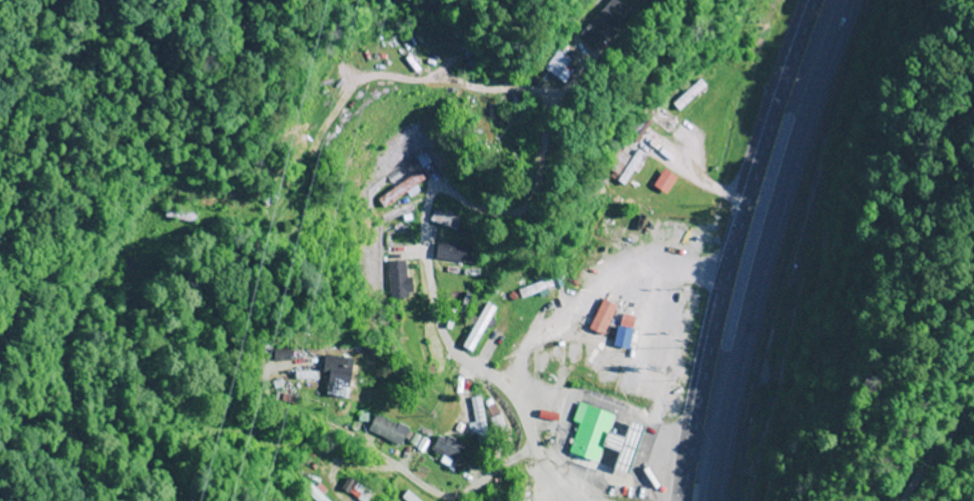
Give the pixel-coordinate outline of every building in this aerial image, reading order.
[(614,22),(625,11),(615,0),(610,0),(577,33),(591,47),(603,34),(607,38),(619,26),(614,22)] [(554,78),(568,59),(556,51),(542,70),(554,78)] [(679,110),(705,87),(700,81),(673,104),(679,110)] [(617,182),(626,188),(644,155),(635,150),(617,182)] [(423,180),(417,171),(377,200),(383,210),(405,194),(408,199),(419,191),(416,186),(423,180)] [(429,222),(456,231),(461,216),(434,207),(429,222)] [(194,214),(153,208),(152,215),(192,222),(194,214)] [(471,264),(473,248),(436,244),(435,260),(471,264)] [(387,262),(387,300),(409,300),(409,262),(387,262)] [(521,297),(552,288),(550,281),(519,289),(521,297)] [(616,307),(603,300),(588,328),(601,335),(616,307)] [(461,347),(471,352),(495,308),(486,302),(461,347)] [(349,360),(324,360),(324,385),(349,385),(349,360)] [(295,372),(295,385),(317,385),(317,372),(295,372)] [(471,398),(478,443),(486,441),(480,397),(471,398)] [(581,404),(566,453),(598,462),(612,414),(581,404)] [(400,446),(407,428),(376,415),(368,433),(400,446)]
